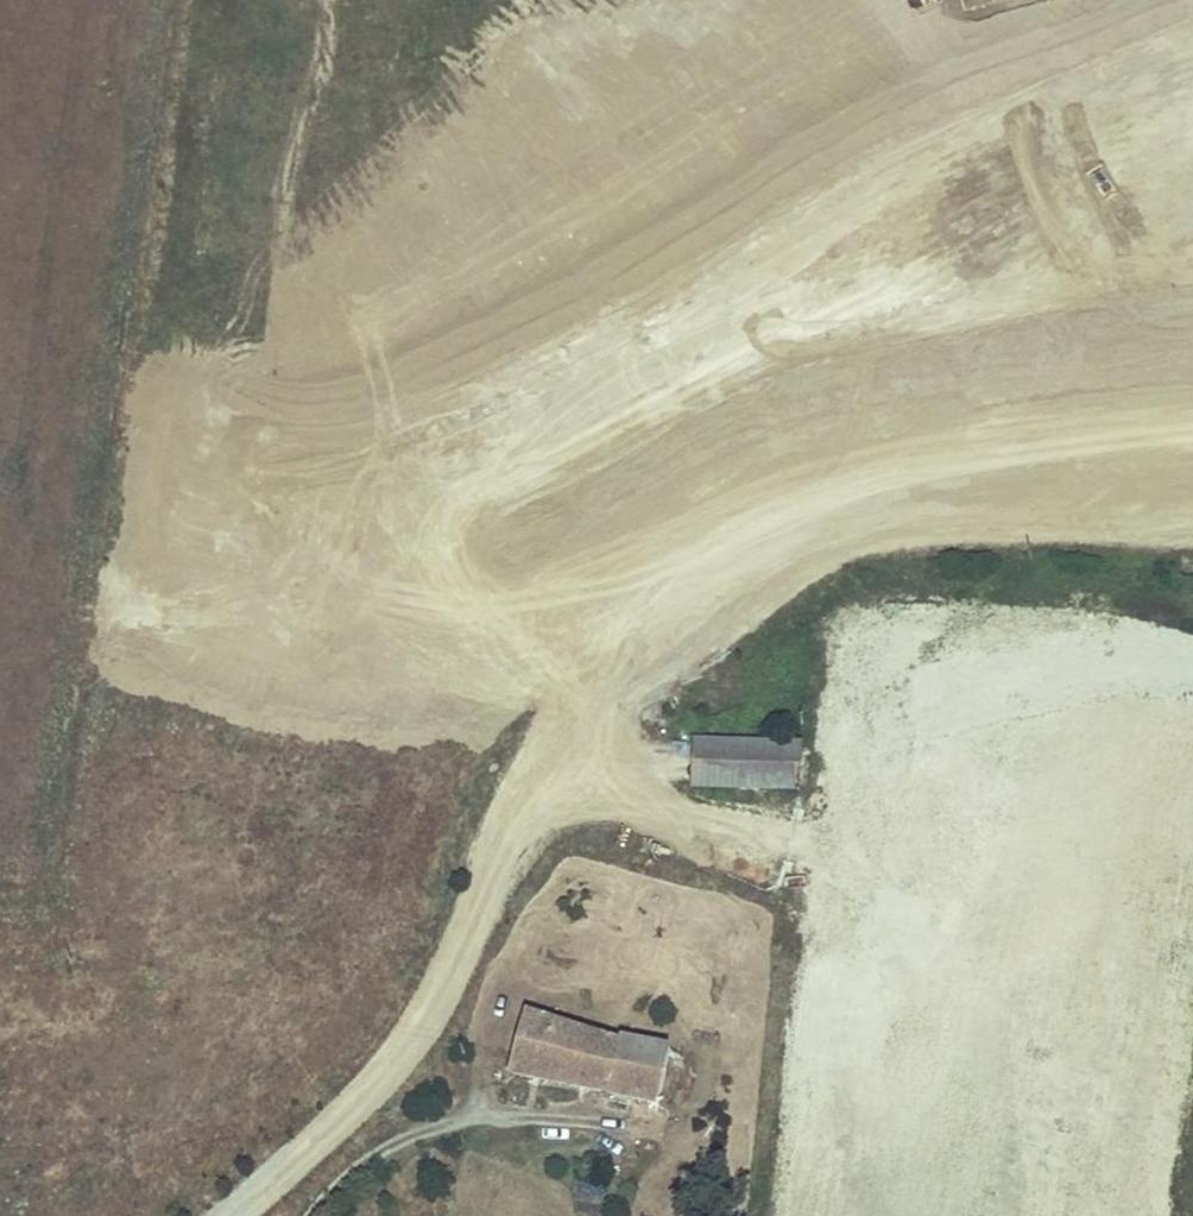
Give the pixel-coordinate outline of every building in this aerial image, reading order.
[(799,794),(801,744),(694,740),(692,791),(799,794)] [(525,1016),(509,1073),(659,1104),(671,1052),(620,1041),(618,1046),(525,1016)]
